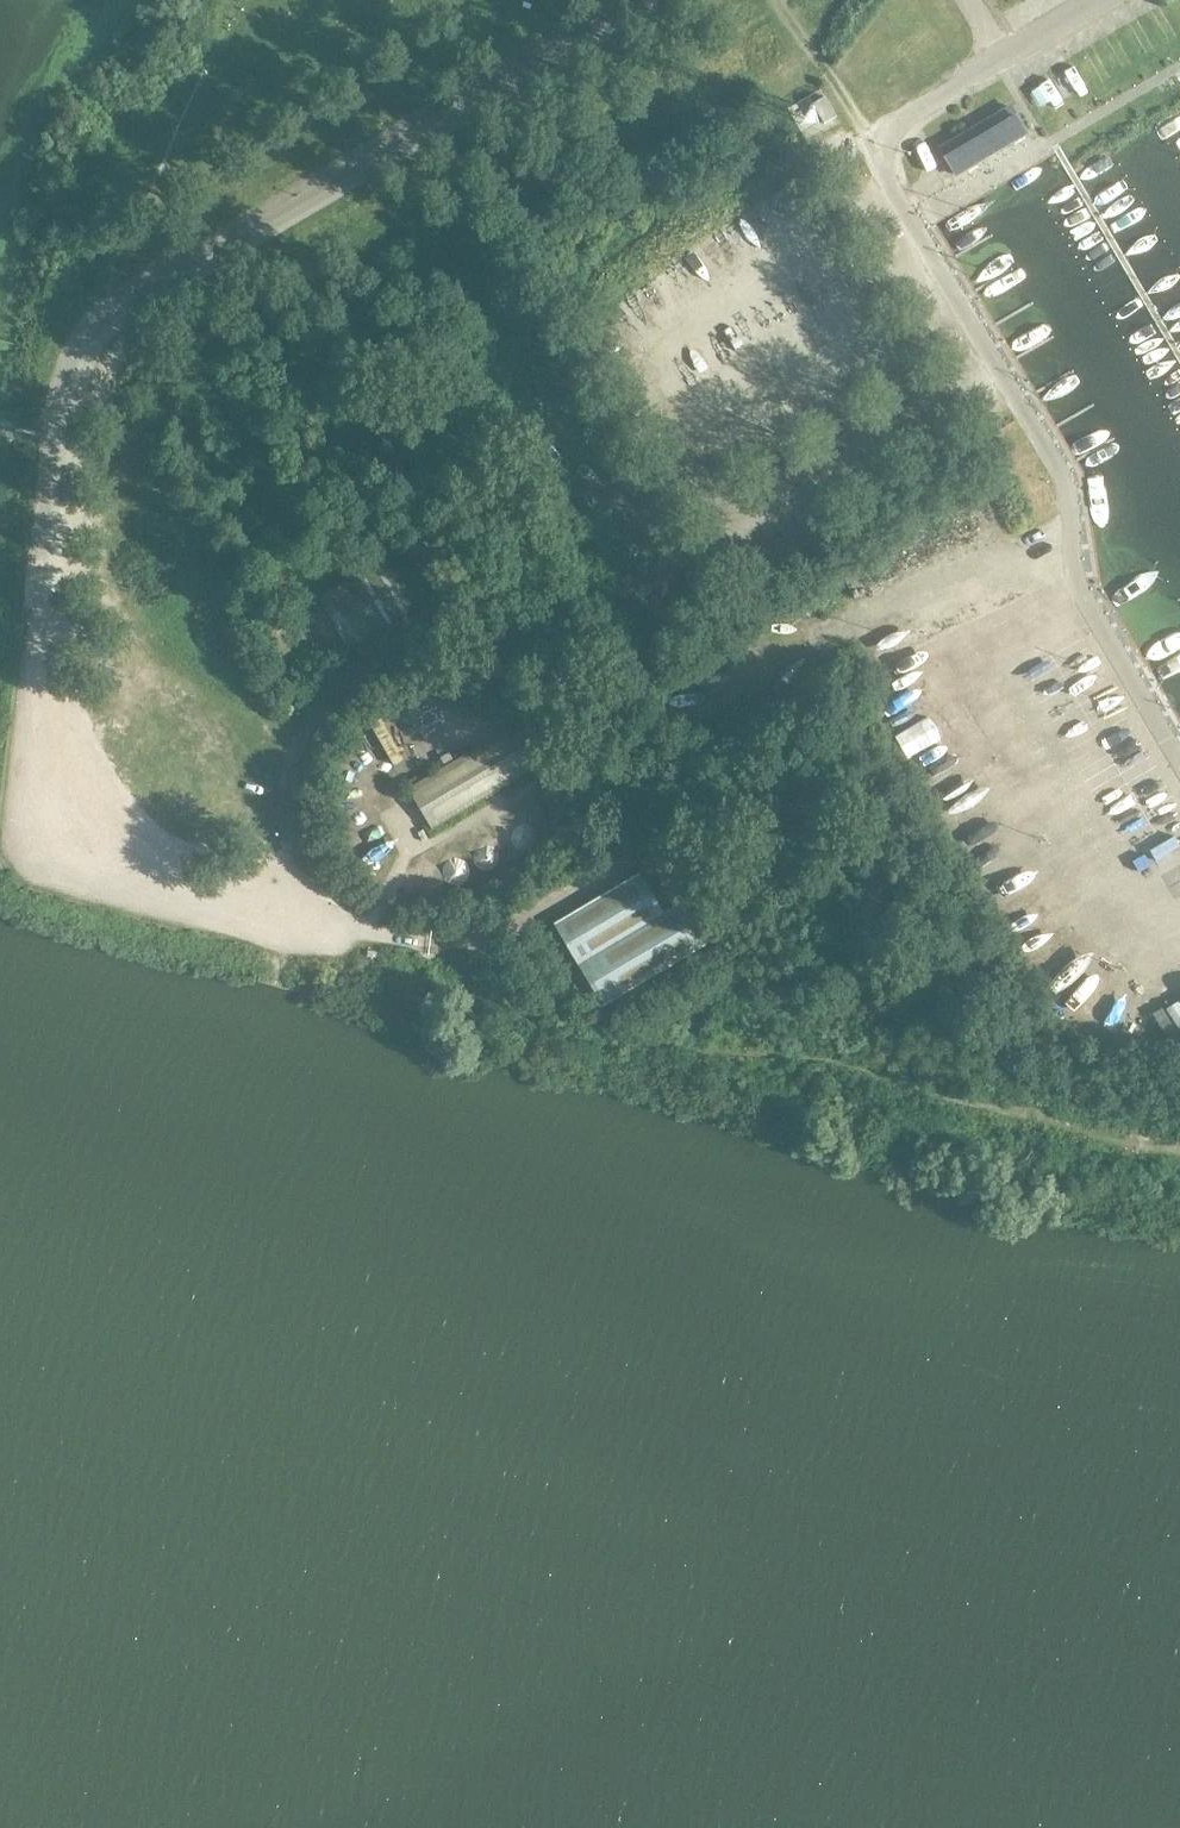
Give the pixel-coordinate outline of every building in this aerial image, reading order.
[(992,127),(986,130),(947,153),(964,180),(1034,139),(1018,112),(992,127)] [(541,727),(531,733),(529,734),(534,742),(546,735),(541,727)] [(512,728),(408,789),(432,830),(536,769),(512,728)] [(641,873),(623,883),(607,893),(554,924),(579,966),(596,956),(620,996),(706,945),(681,903),(664,913),(641,873)]
